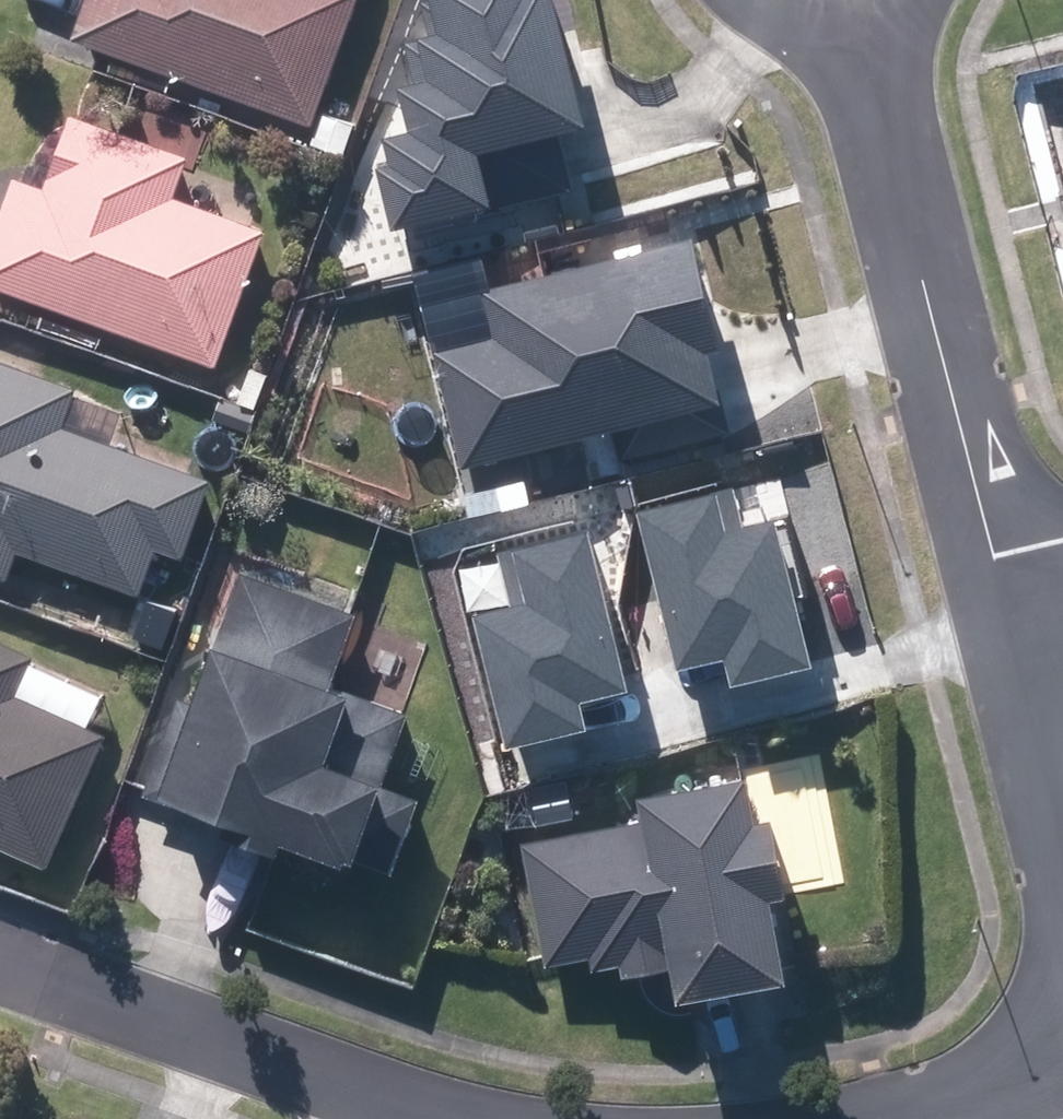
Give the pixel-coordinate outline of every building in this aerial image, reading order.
[(81,29),(303,102),(337,0),(91,0),(81,29)] [(402,226),(578,184),(564,127),(596,119),(567,0),(435,0),(426,2),(435,38),(410,44),(419,82),(409,84),(420,129),(396,135),(402,160),(387,164),(402,226)] [(0,212),(0,273),(210,343),(266,179),(77,116),(54,181),(15,168),(0,212)] [(438,352),(469,467),(731,398),(717,346),(733,341),(704,233),(491,289),(503,335),(438,352)] [(0,359),(0,561),(8,563),(18,534),(129,572),(144,527),(164,534),(190,458),(59,414),(70,383),(0,359)] [(730,689),(813,668),(775,520),(740,529),(730,490),(637,514),(677,671),(722,660),(730,689)] [(470,617),(504,753),(589,733),(581,703),(627,692),(587,532),(498,554),(511,607),(470,617)] [(183,697),(153,793),(400,870),(424,795),(392,785),(416,708),(363,692),(364,688),(342,681),(364,612),(246,575),(205,704),(183,697)] [(23,637),(0,632),(0,692),(23,637)] [(71,855),(115,747),(0,701),(0,826),(71,855)] [(685,962),(691,995),(798,975),(781,891),(800,887),(785,810),(766,814),(758,771),(650,791),(655,816),(530,841),(553,962),(598,953),(601,965),(628,959),(631,973),(685,962)]
